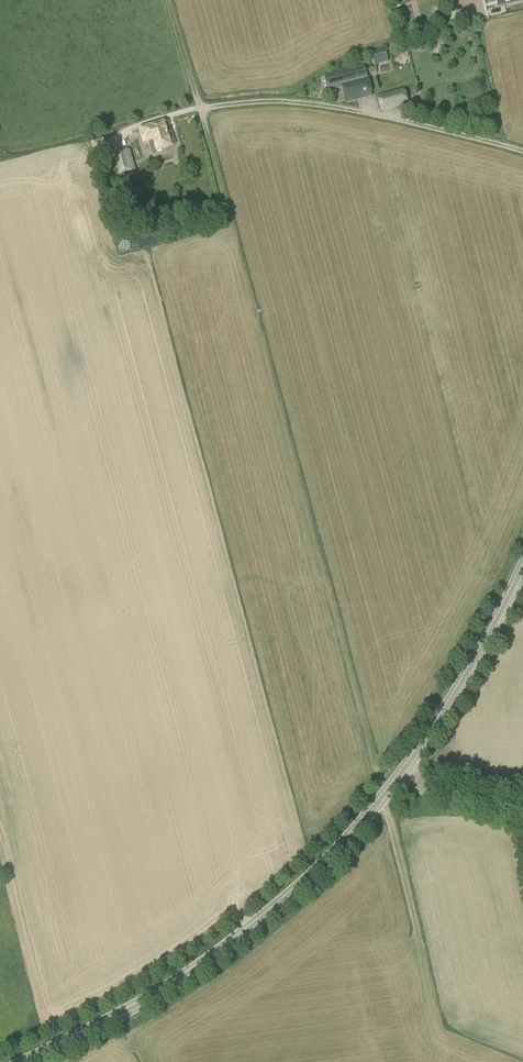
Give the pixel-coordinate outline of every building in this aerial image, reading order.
[(328,92),(343,88),(347,103),(371,97),(363,67),(324,78),(328,92)] [(408,105),(404,89),(390,92),(395,108),(408,105)] [(152,151),(174,144),(168,122),(141,130),(145,142),(148,141),(152,151)] [(107,152),(104,139),(90,142),(94,155),(107,152)] [(136,171),(130,149),(110,155),(116,176),(136,171)]
